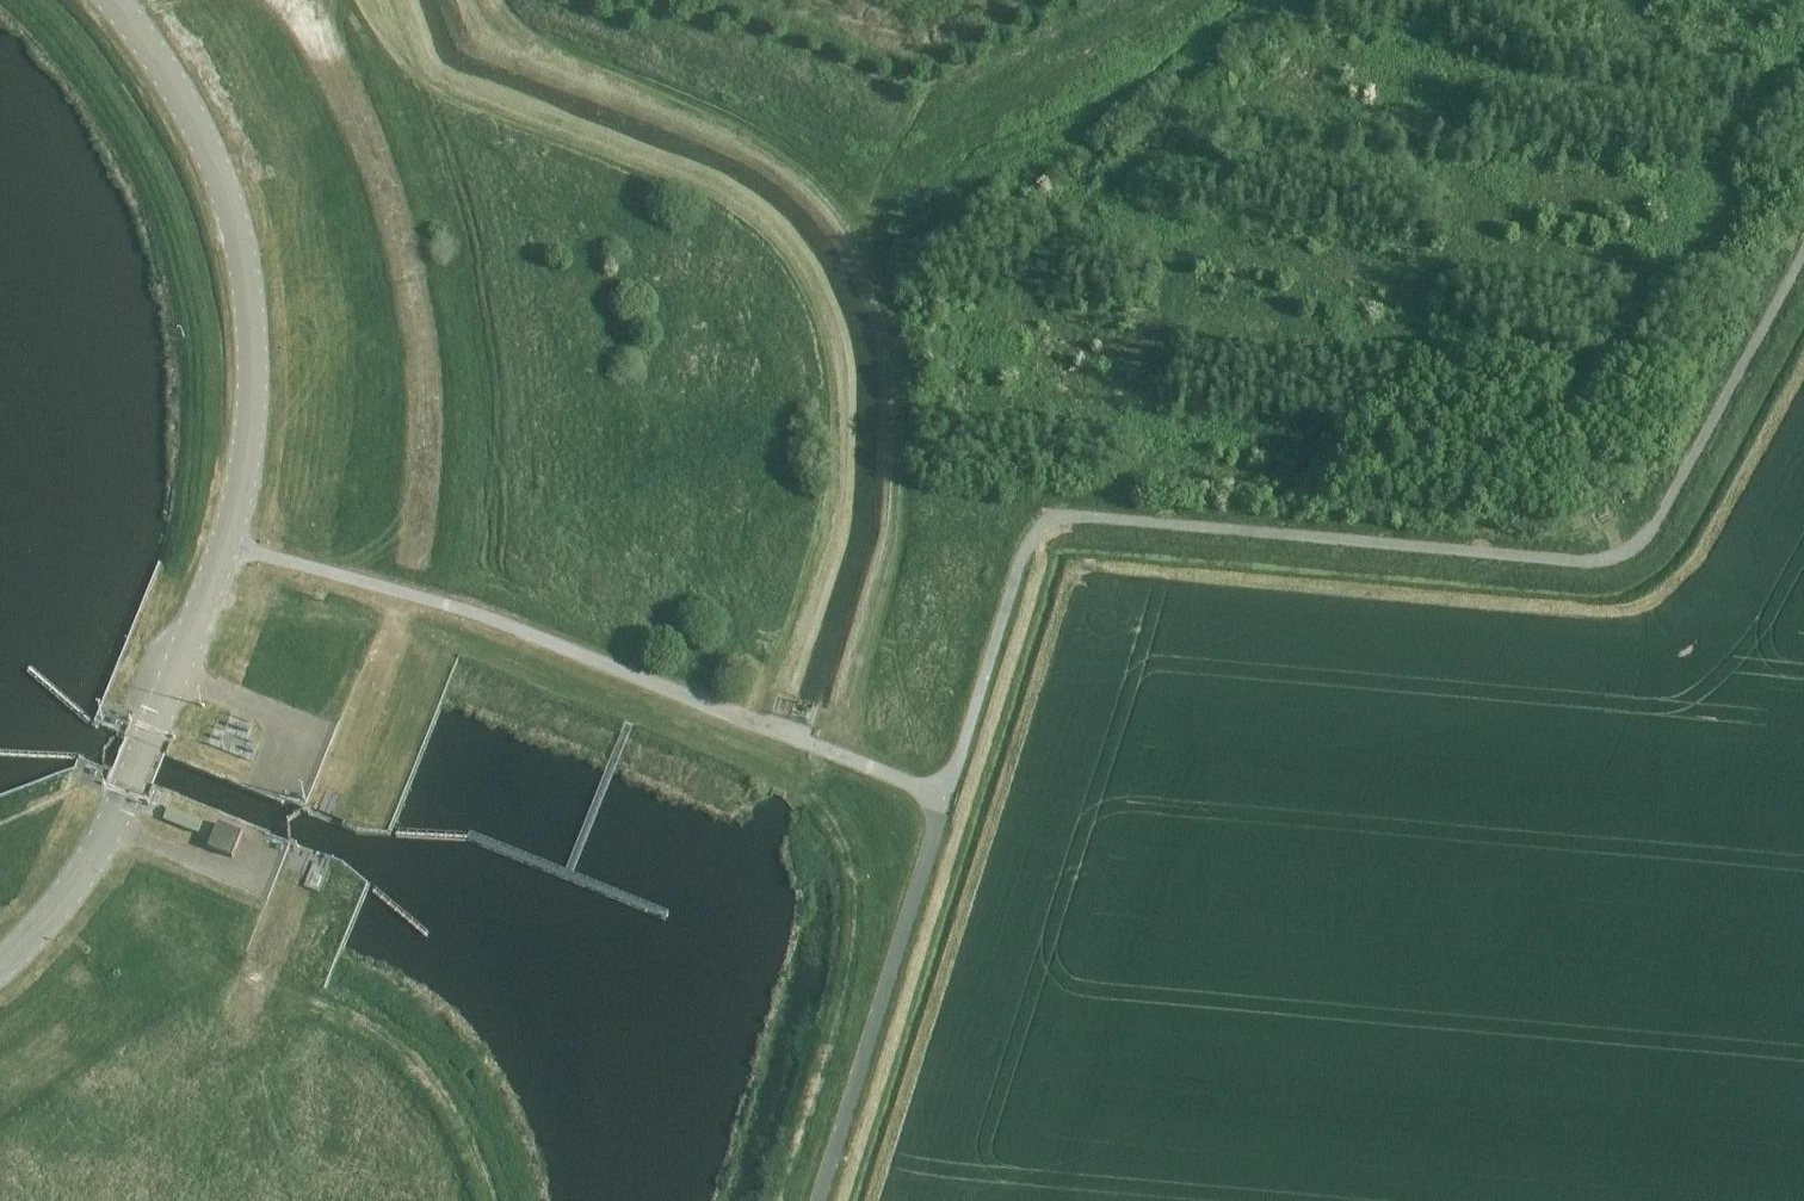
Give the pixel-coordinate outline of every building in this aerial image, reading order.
[(204,820),(169,806),(164,819),(199,833),(204,820)] [(209,848),(234,858),(244,834),(219,824),(209,848)]
